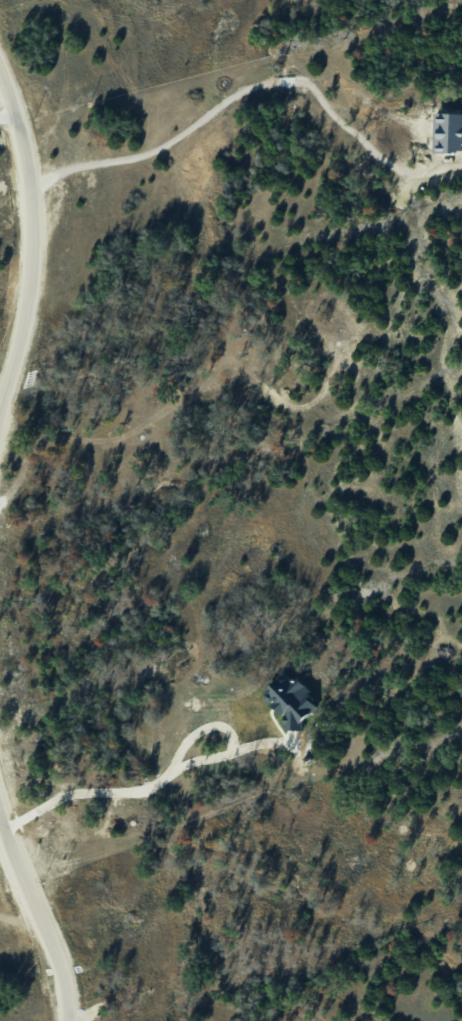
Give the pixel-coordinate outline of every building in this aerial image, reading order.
[(316,707),(305,696),(309,691),(296,679),(290,686),(283,679),(268,695),(274,700),(269,705),(283,719),(279,724),(287,732),(292,727),(294,730),(316,707)]
